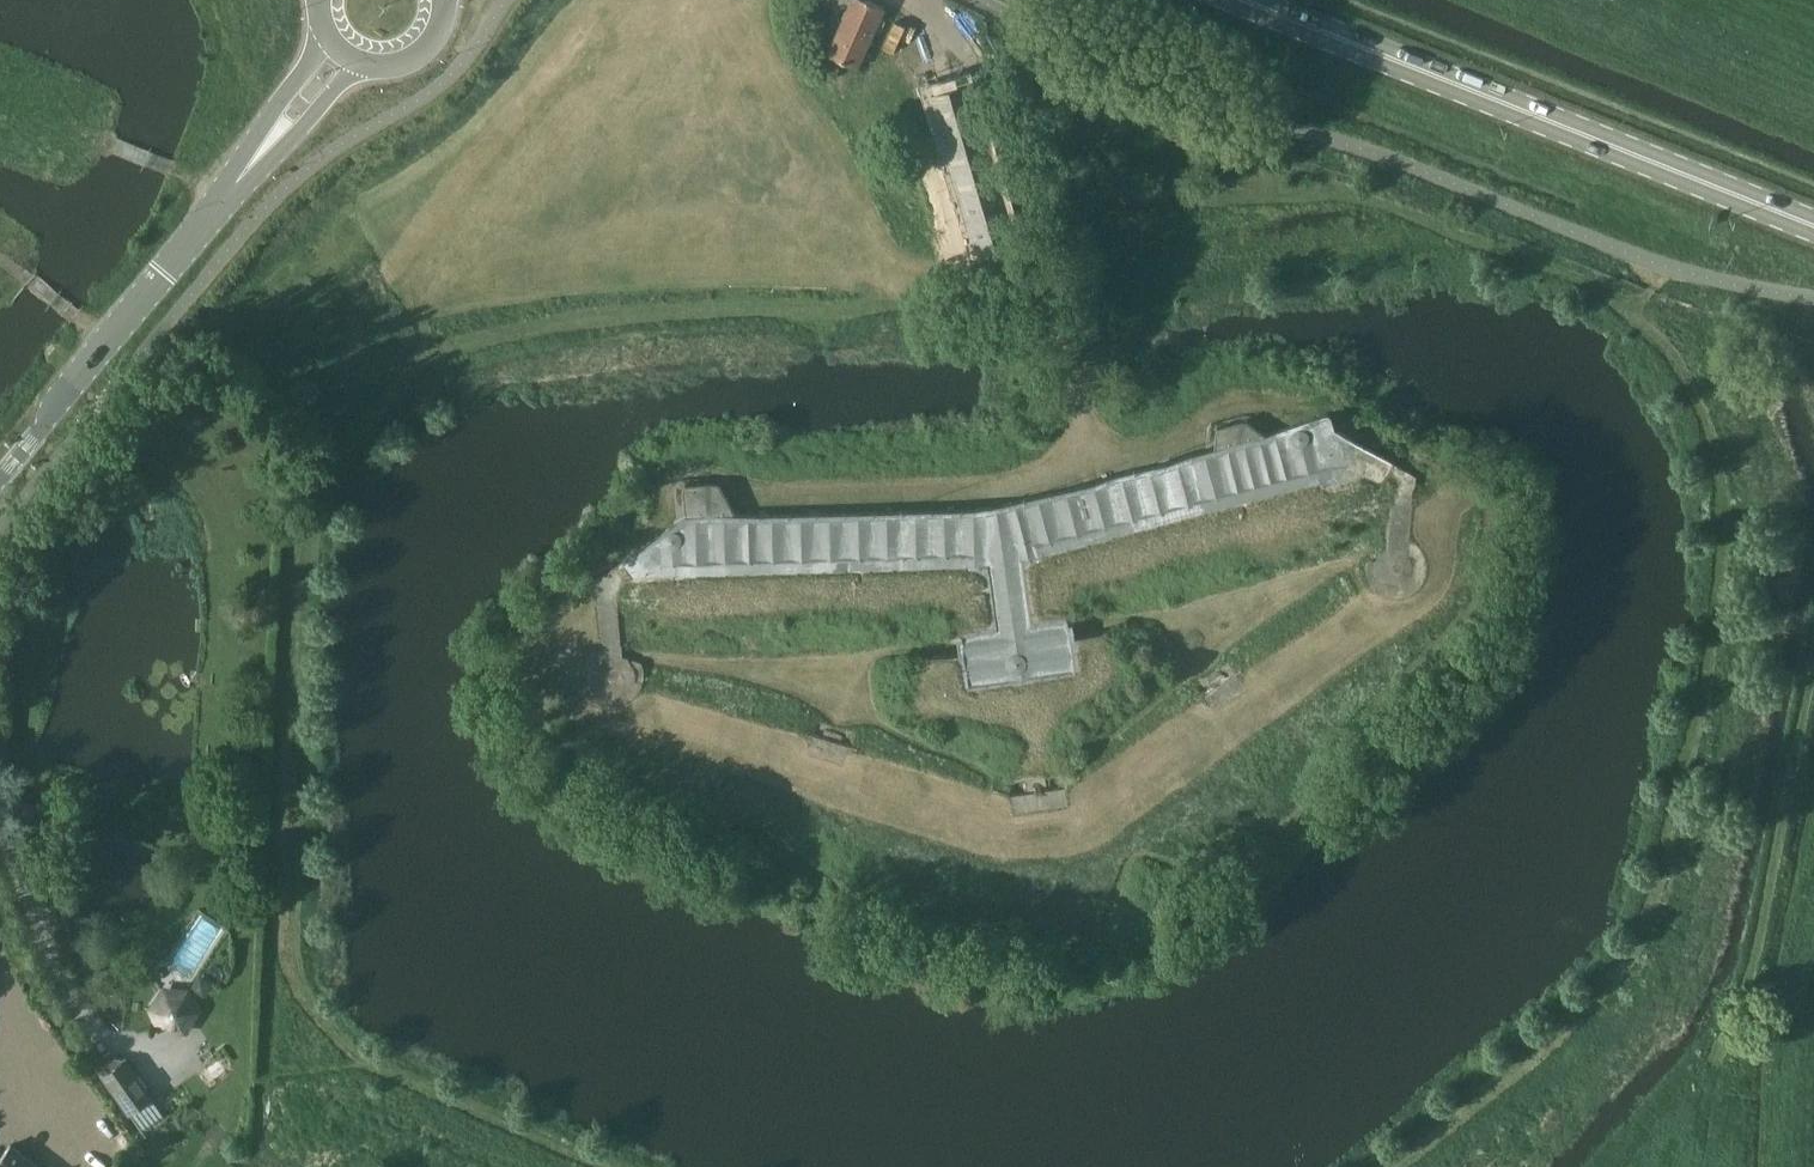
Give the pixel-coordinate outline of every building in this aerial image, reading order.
[(883,7),(867,0),(849,0),(825,53),(857,67),(883,7)] [(1013,239),(967,81),(929,92),(976,250),(1013,239)] [(933,510),(735,516),(717,485),(686,485),(683,487),(682,489),(684,517),(594,581),(600,649),(590,656),(586,660),(583,669),(583,678),(585,687),(587,691),(594,699),(603,704),(613,705),(623,703),(631,698),(638,691),(642,682),(812,736),(808,750),(844,761),(849,747),(1010,797),(1013,812),(1066,805),(1063,789),(1201,696),(1210,708),(1242,687),(1234,674),(1368,582),(1373,589),(1380,594),(1389,598),(1399,598),(1408,595),(1416,590),(1422,582),(1425,573),(1425,563),(1422,554),(1417,546),(1409,540),(1407,539),(1416,478),(1337,432),(1332,415),(1326,415),(1265,436),(1245,421),(1218,428),(1215,429),(1213,450),(1029,498),(996,507),(972,509),(933,510)] [(161,1023),(181,1025),(192,1008),(184,990),(163,989),(154,1006),(161,1023)] [(102,1074),(128,1112),(151,1096),(125,1059),(102,1074)] [(10,1144),(0,1157),(0,1166),(39,1166),(10,1144)]
